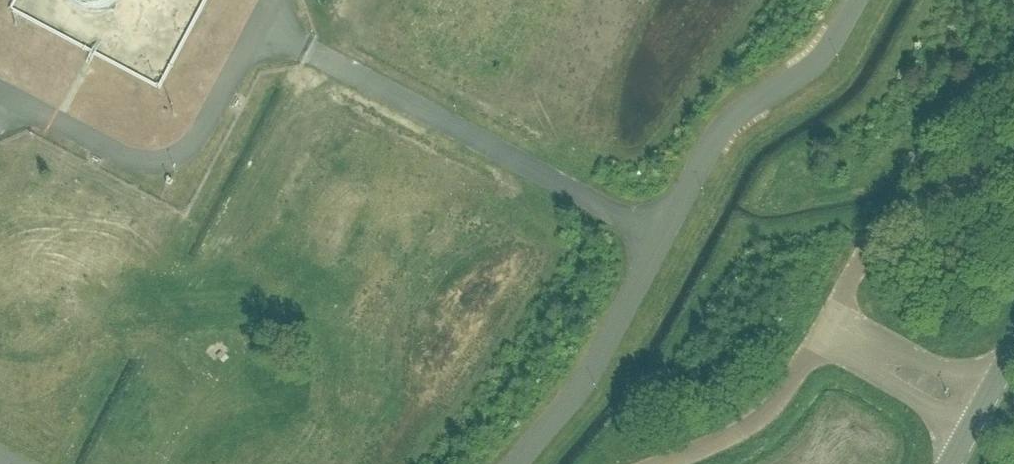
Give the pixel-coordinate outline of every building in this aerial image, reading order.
[(75,7),(84,11),(94,13),(104,11),(113,7),(119,0),(69,0),(75,7)]
